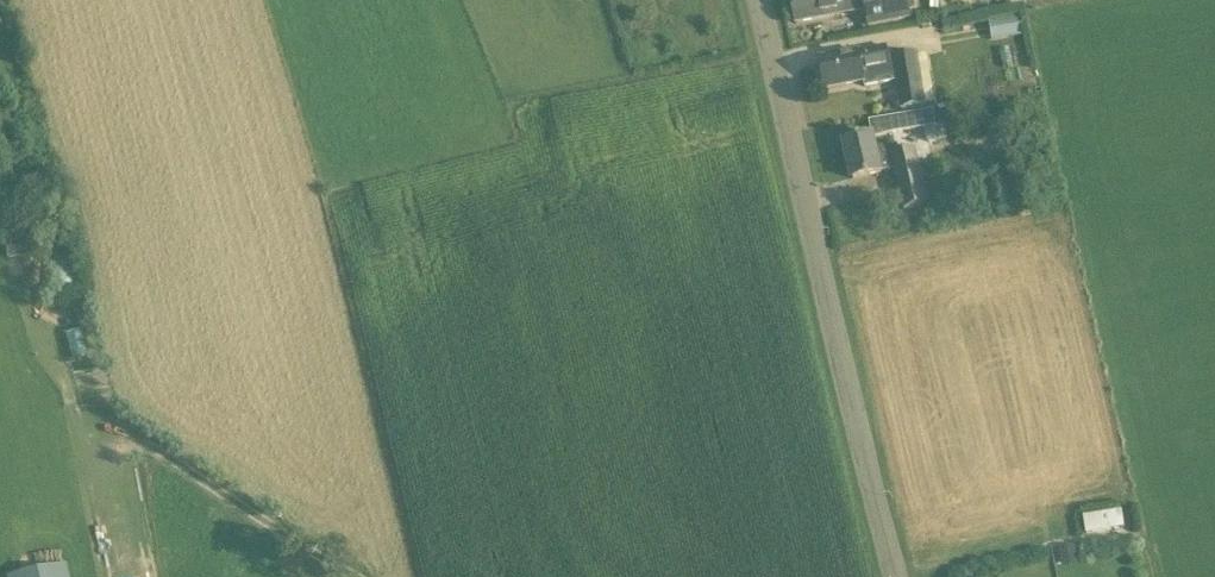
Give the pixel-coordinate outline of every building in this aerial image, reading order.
[(795,24),(866,11),(869,26),(911,18),(908,0),(791,0),(795,24)] [(992,41),(1023,36),(1020,15),(989,20),(992,41)] [(864,88),(893,82),(899,110),(925,106),(925,104),(935,103),(927,54),(918,56),(917,52),(889,58),(887,48),(859,54),(859,52),(818,60),(824,90),(863,83),(864,88)] [(875,147),(873,139),(925,128),(927,142),(947,139),(945,124),(935,126),(933,110),(869,121),(872,136),(842,143),(851,180),(894,170),(903,210),(928,204),(915,149),(897,153),(895,143),(875,147)] [(1086,532),(1125,526),(1122,509),(1083,515),(1086,532)] [(6,576),(68,576),(65,563),(5,575),(6,576)]
